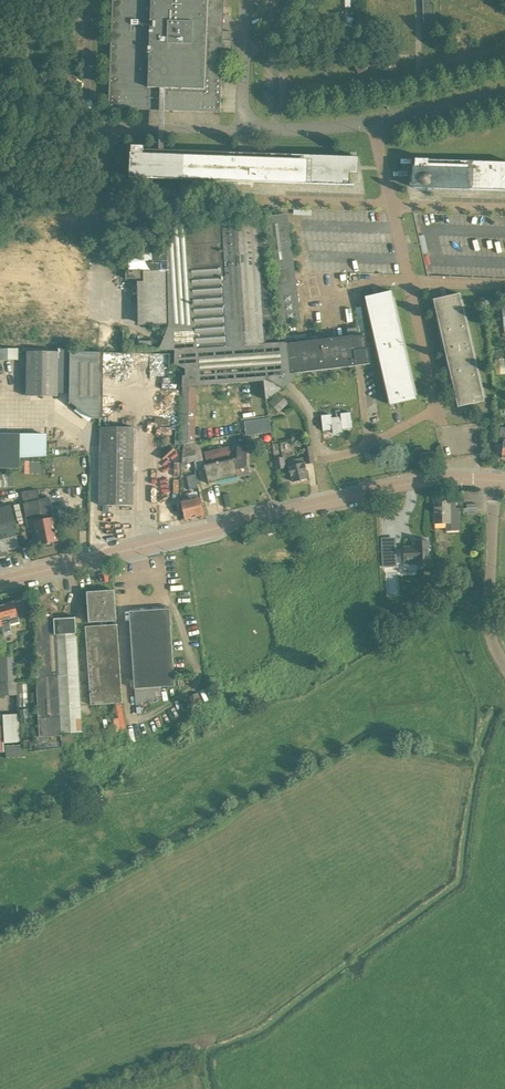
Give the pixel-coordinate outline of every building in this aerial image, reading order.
[(109,108),(220,112),(222,53),(226,53),(226,48),(222,48),(223,40),(231,40),(231,32),(223,32),(224,0),(112,0),(109,108)] [(424,23),(431,22),(431,0),(423,0),(424,23)] [(322,61),(328,72),(336,68),(331,57),(322,61)] [(353,62),(359,73),(367,69),(362,58),(353,62)] [(384,63),(390,74),(398,70),(393,59),(384,63)] [(135,145),(131,144),(130,177),(350,185),(351,156),(143,149),(143,146),(135,145)] [(434,192),(435,188),(504,191),(504,162),(415,158),(414,188),(423,188),(423,184),(428,184),(427,192),(434,192)] [(267,216),(281,322),(301,319),(287,213),(267,216)] [(169,326),(159,350),(175,350),(175,363),(174,363),(174,364),(175,364),(186,368),(185,375),(183,375),(181,444),(184,443),(195,441),(196,385),(252,381),(264,381),(266,400),(296,378),(296,372),(370,363),(368,348),(366,349),(365,333),(359,334),(358,327),(347,328),(348,336),(307,341),(306,334),(283,337),(283,342),(273,343),(270,287),(267,246),(265,217),(166,223),(167,253),(169,324),(169,326)] [(144,325),(169,324),(167,253),(129,253),(129,270),(126,270),(126,279),(143,278),(144,325)] [(365,296),(390,404),(416,398),(391,290),(365,296)] [(433,299),(458,407),(484,401),(460,293),(433,299)] [(18,349),(0,348),(0,359),(18,359),(18,349)] [(67,392),(68,349),(57,348),(58,351),(27,351),(27,396),(58,396),(58,393),(67,392)] [(103,352),(68,349),(67,392),(70,392),(70,401),(92,418),(103,418),(103,352)] [(502,358),(501,350),(491,351),(491,359),(502,358)] [(279,392),(269,402),(278,412),(289,402),(279,392)] [(337,412),(337,416),(329,417),(328,413),(319,414),(321,429),(330,428),(330,432),(350,430),(348,411),(337,412)] [(244,421),(246,434),(271,431),(269,417),(244,421)] [(100,504),(133,505),(134,427),(101,426),(100,504)] [(196,467),(204,465),(205,465),(199,440),(195,441),(184,443),(182,463),(195,460),(196,467)] [(272,444),(274,460),(275,469),(286,467),(284,458),(283,458),(283,455),(280,456),(278,443),(272,444)] [(304,447),(307,464),(314,463),(311,445),(304,447)] [(205,465),(204,465),(208,483),(239,476),(239,467),(246,467),(247,446),(237,446),(237,460),(234,460),(234,458),(205,465)] [(290,475),(292,475),(293,482),(307,478),(305,471),(307,471),(303,457),(287,461),(290,475)] [(39,471),(39,460),(29,460),(29,472),(39,471)] [(187,476),(189,489),(198,487),(195,474),(187,476)] [(22,491),(23,503),(26,516),(32,515),(38,544),(58,540),(55,525),(60,524),(57,509),(53,510),(50,496),(39,499),(37,489),(22,491)] [(181,500),(185,519),(204,514),(200,495),(181,500)] [(433,497),(434,523),(446,523),(446,530),(460,530),(459,508),(456,508),(455,497),(433,497)] [(5,555),(7,553),(7,550),(20,547),(14,525),(16,524),(10,504),(0,507),(0,556),(5,555)] [(463,509),(463,515),(477,515),(477,504),(466,504),(466,509),(463,509)] [(416,546),(409,546),(409,560),(417,560),(417,565),(420,565),(421,566),(425,566),(426,565),(429,564),(428,540),(416,541),(416,546)] [(396,558),(396,551),(382,551),(382,558),(383,567),(396,566),(396,558)] [(87,591),(89,622),(116,620),(114,589),(87,591)] [(27,612),(24,600),(22,600),(21,600),(16,601),(16,602),(15,603),(14,602),(0,606),(0,626),(20,621),(18,615),(25,613),(27,612)] [(161,694),(161,686),(175,685),(169,608),(129,611),(134,688),(136,705),(161,694)] [(80,705),(77,647),(75,616),(61,617),(61,618),(54,618),(54,619),(35,620),(38,676),(36,676),(39,736),(62,735),(62,732),(82,732),(80,705)] [(117,624),(85,626),(91,704),(115,703),(115,709),(123,709),(117,624)] [(0,654),(0,695),(18,694),(16,653),(0,654)] [(5,742),(21,741),(19,713),(3,714),(5,742)]
